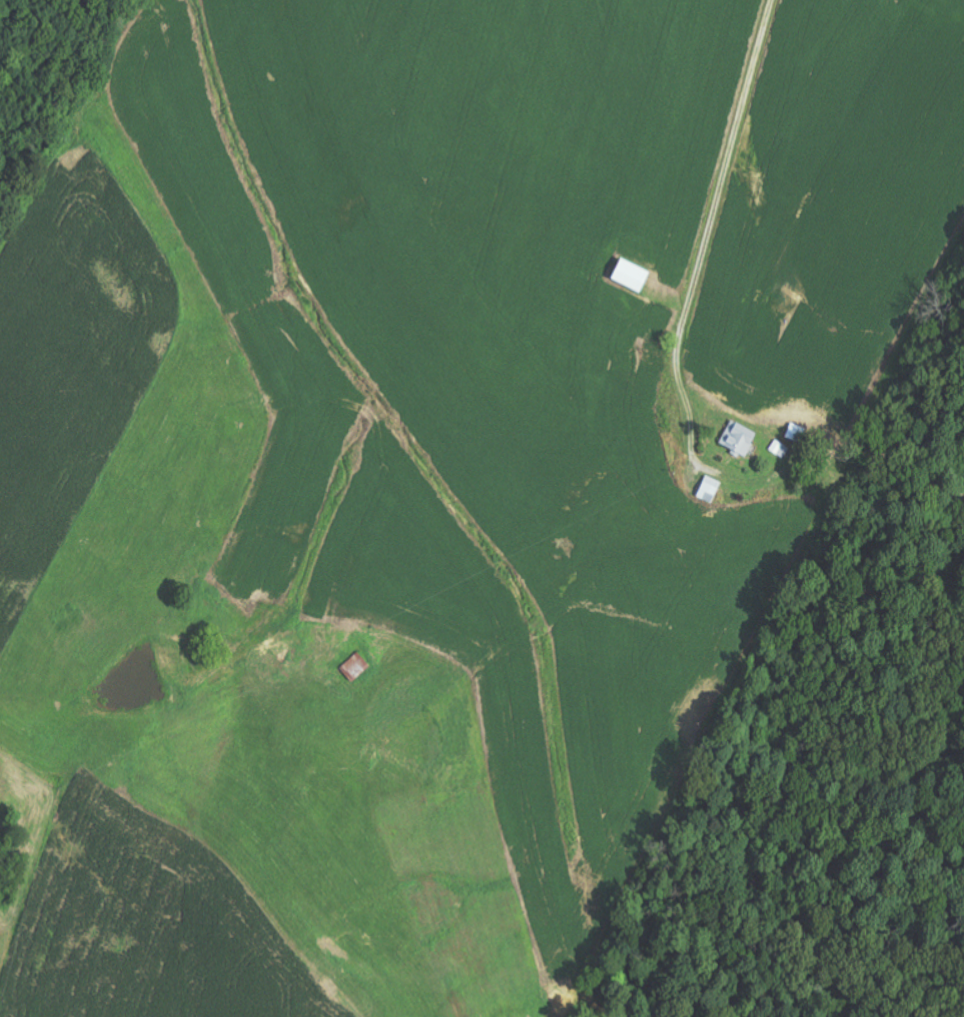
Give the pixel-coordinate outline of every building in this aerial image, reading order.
[(650,273),(618,260),(609,281),(641,295),(650,273)] [(758,434),(732,421),(719,446),(745,459),(758,434)] [(354,682),(371,666),(359,652),(341,668),(354,682)]
